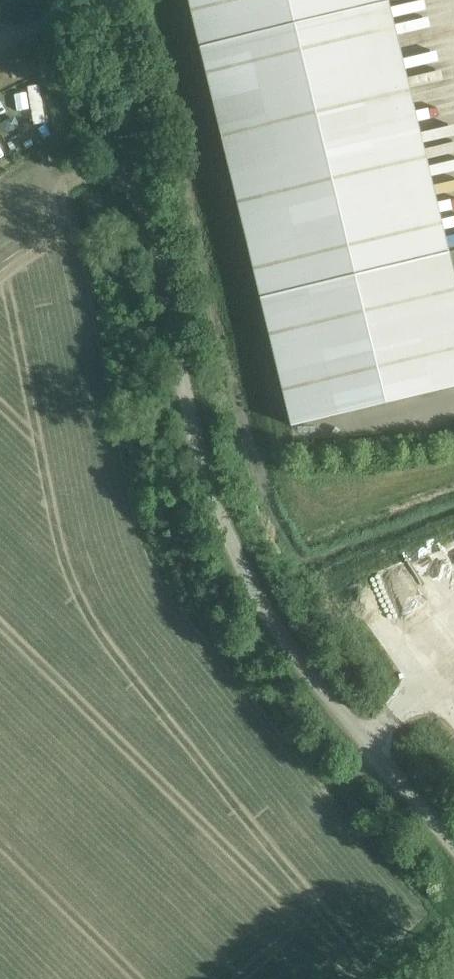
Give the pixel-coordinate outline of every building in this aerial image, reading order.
[(291,426),(453,387),(453,276),(448,253),(429,257),(369,7),(388,3),(387,0),(188,0),(291,426)]
